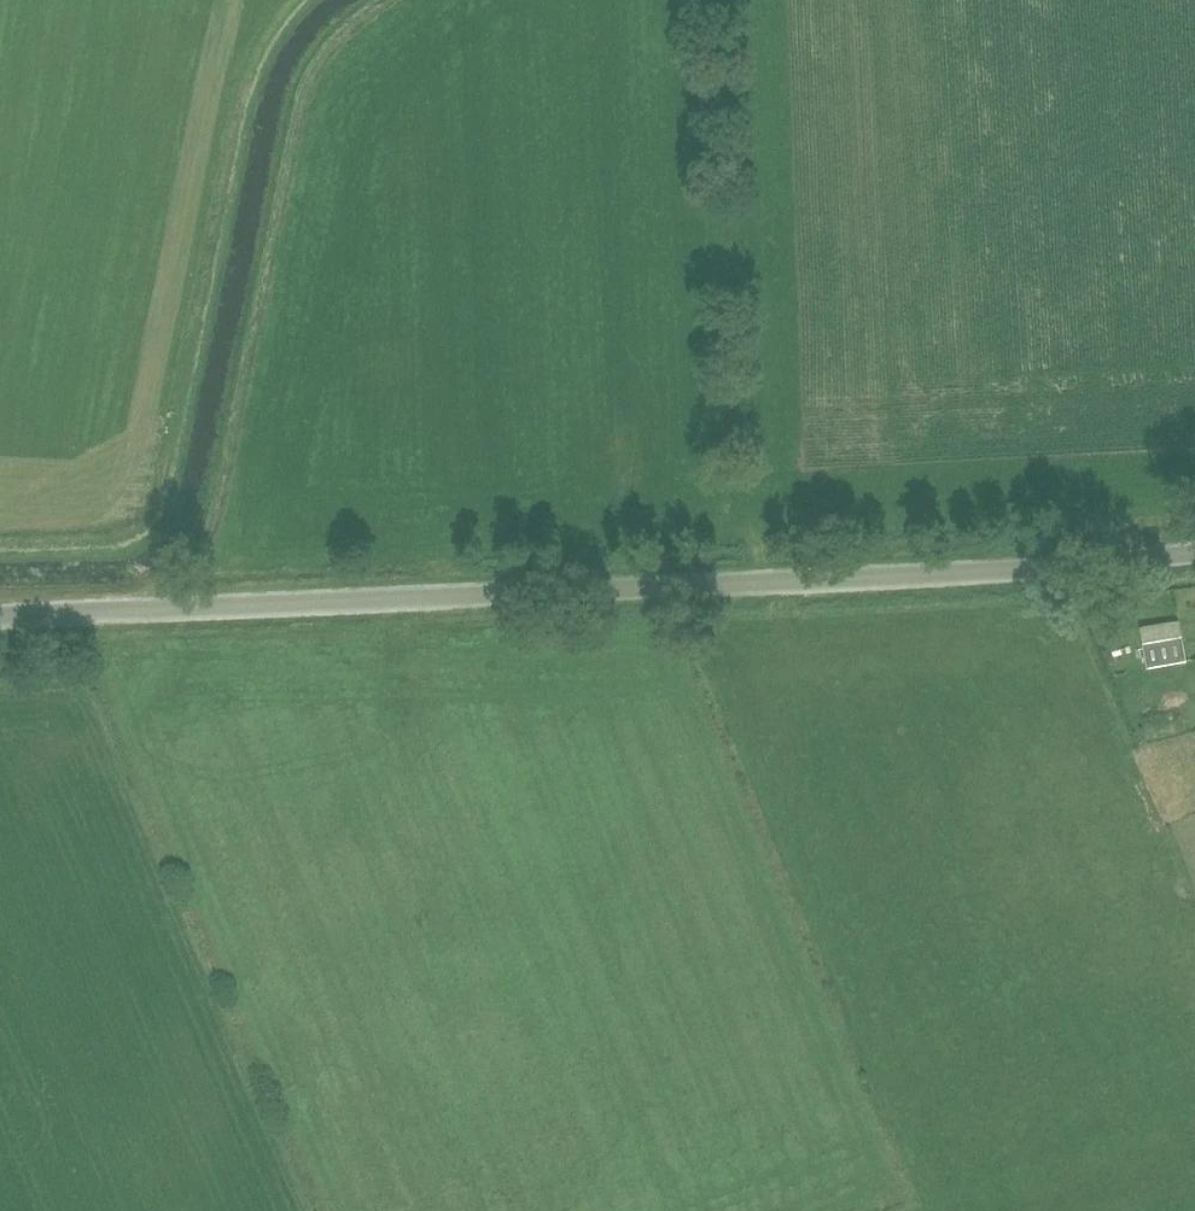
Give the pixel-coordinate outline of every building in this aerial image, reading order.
[(1180,637),(1141,644),(1145,668),(1185,662),(1180,637)]
